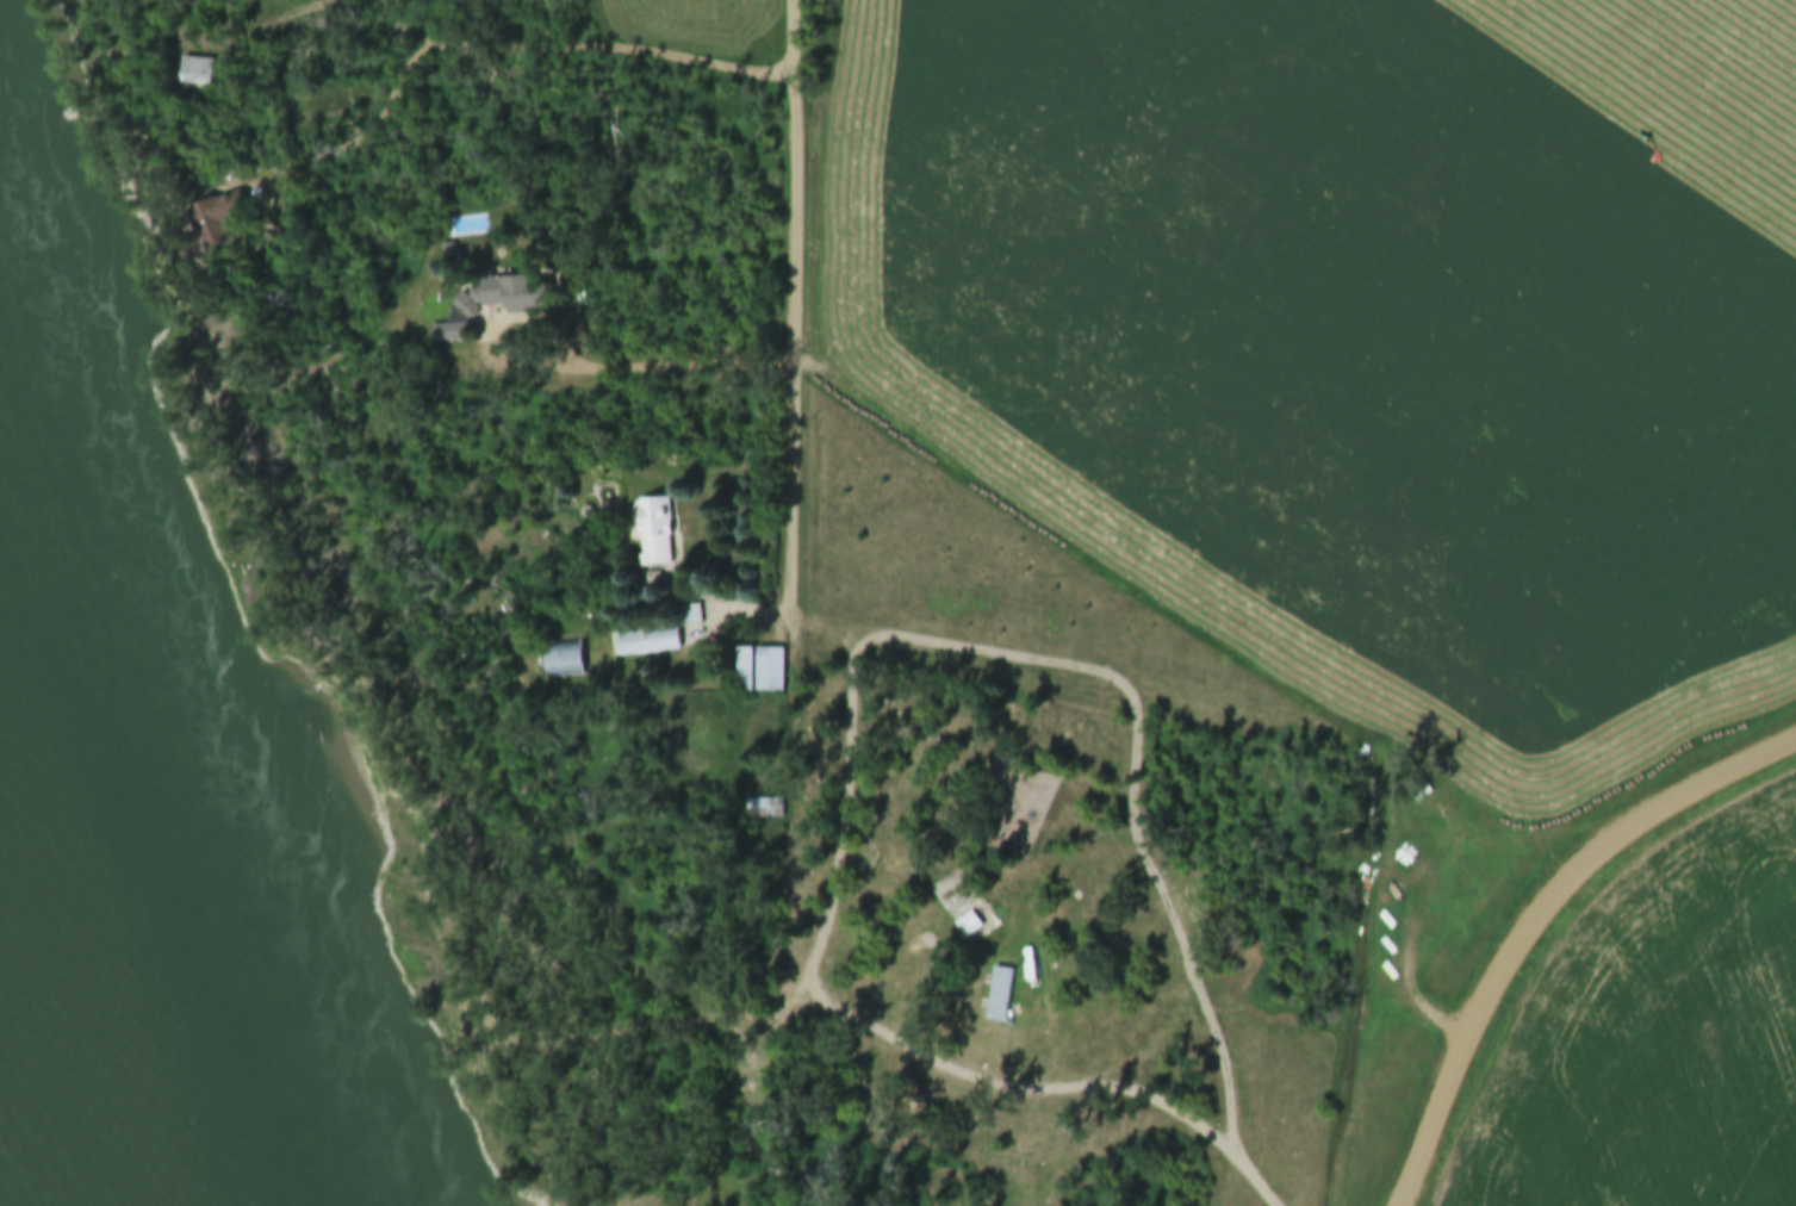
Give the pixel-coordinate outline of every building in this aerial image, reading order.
[(216,61),(182,57),(180,83),(213,87),(216,61)] [(530,278),(497,278),(497,271),(478,271),(478,310),(530,310),(530,278)] [(671,568),(670,500),(639,500),(640,568),(671,568)] [(674,608),(676,626),(615,632),(618,658),(680,652),(678,627),(701,625),(699,606),(674,608)] [(753,694),(753,650),(737,650),(737,694),(753,694)] [(757,694),(784,694),(784,651),(757,651),(757,694)] [(687,753),(698,750),(691,725),(680,728),(687,753)] [(748,821),(785,821),(785,801),(748,801),(748,821)] [(965,941),(984,931),(974,913),(955,924),(965,941)] [(1013,971),(994,969),(987,1023),(1007,1025),(1013,971)]
